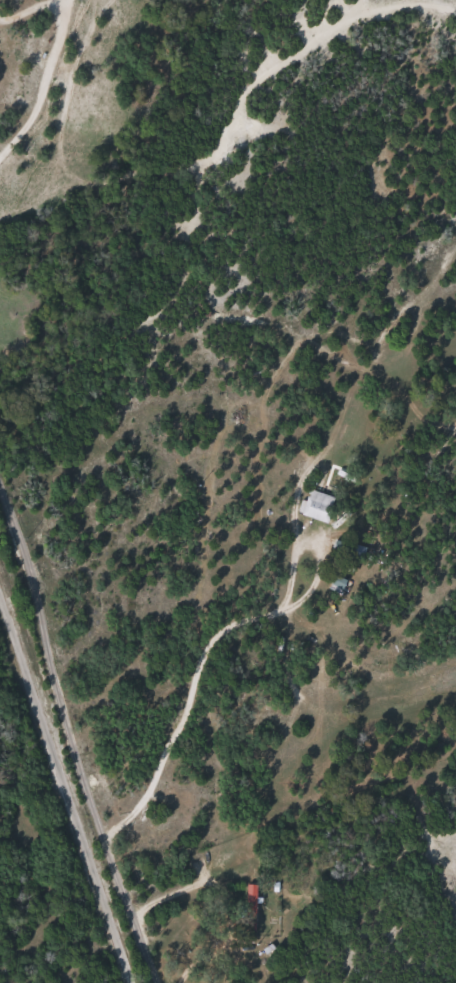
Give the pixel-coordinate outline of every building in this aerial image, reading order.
[(332,497),(307,489),(300,515),(325,523),(332,497)] [(339,593),(344,580),(332,575),(327,588),(339,593)] [(243,912),(254,912),(255,885),(244,884),(243,912)] [(252,930),(252,921),(244,921),(244,930),(252,930)]
